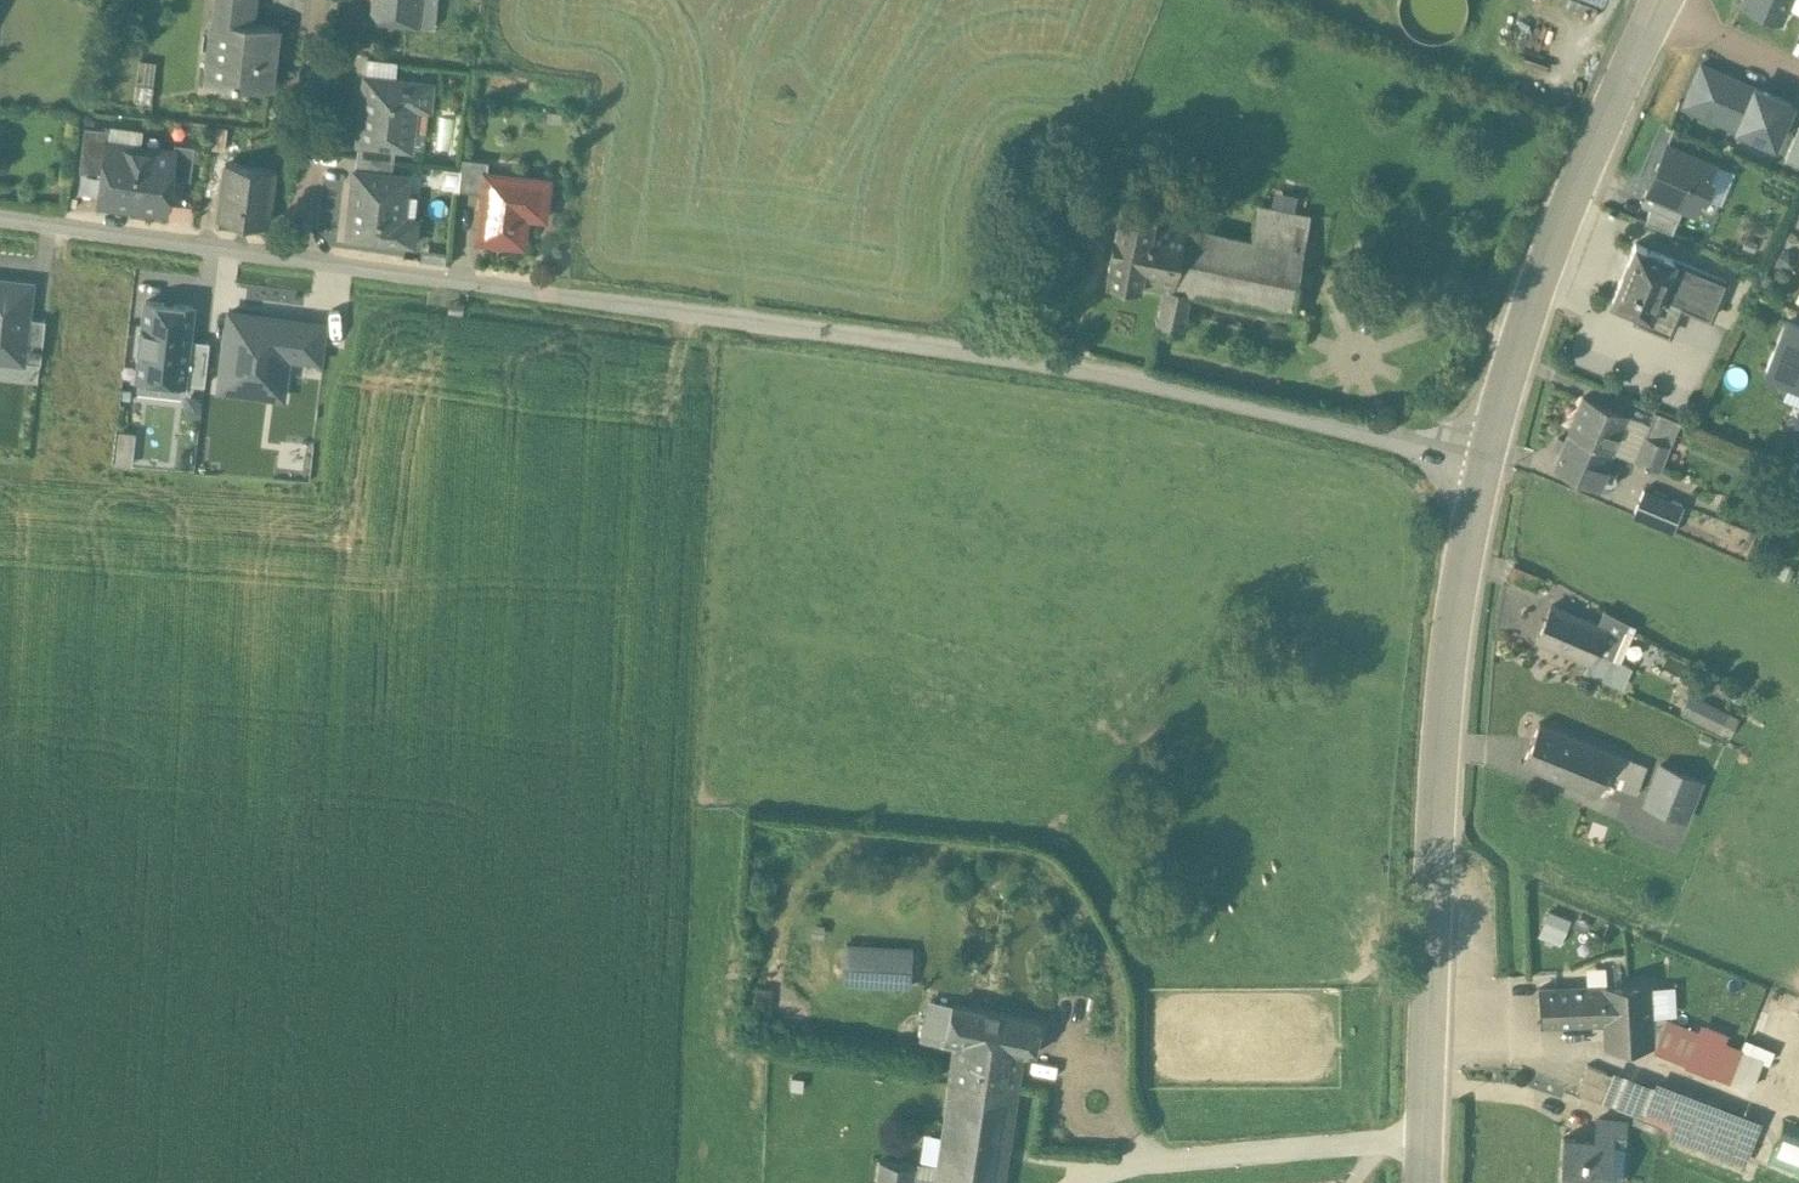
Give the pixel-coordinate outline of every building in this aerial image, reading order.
[(369,20),(419,25),(422,0),(371,0),(369,20)] [(1741,3),(1780,20),(1788,0),(1743,0),(1741,3)] [(244,6),(218,3),(216,18),(212,18),(208,62),(234,65),(232,82),(273,86),(279,25),(243,21),(244,6)] [(156,59),(140,57),(137,81),(153,83),(156,59)] [(1755,85),(1712,67),(1701,62),(1684,103),(1737,126),(1755,85)] [(431,82),(365,74),(365,76),(372,77),(369,99),(362,98),(358,140),(395,144),(411,146),(416,103),(429,105),(431,82)] [(153,83),(137,81),(134,98),(151,100),(153,83)] [(1792,101),(1755,85),(1737,126),(1774,142),(1792,101)] [(1785,156),(1792,160),(1798,163),(1798,123),(1785,156)] [(110,129),(85,126),(79,169),(103,172),(107,143),(108,143),(110,129)] [(227,128),(215,126),(212,148),(224,149),(227,128)] [(1667,138),(1656,165),(1707,185),(1718,159),(1667,138)] [(395,144),(360,140),(358,154),(393,158),(395,144)] [(195,145),(175,142),(173,152),(175,152),(171,176),(190,179),(195,145)] [(108,143),(107,143),(103,172),(99,201),(133,205),(141,147),(108,143)] [(173,152),(141,147),(133,205),(167,210),(171,176),(175,152),(173,152)] [(393,158),(358,154),(357,169),(392,172),(393,158)] [(488,158),(463,156),(459,188),(482,190),(484,171),(486,171),(488,158)] [(274,169),(226,162),(219,217),(267,223),(274,169)] [(1656,165),(1645,191),(1696,212),(1707,185),(1656,165)] [(357,169),(354,168),(349,213),(356,214),(354,232),(347,231),(347,233),(413,241),(416,217),(403,216),(408,174),(392,172),(357,169)] [(486,171),(484,171),(482,190),(476,238),(522,243),(527,203),(545,205),(548,178),(486,171)] [(1312,212),(1260,201),(1253,234),(1305,245),(1312,212)] [(1155,210),(1121,203),(1106,276),(1140,283),(1140,281),(1154,215),(1155,210)] [(1187,221),(1154,215),(1140,281),(1165,286),(1173,287),(1187,221)] [(1253,234),(1187,221),(1173,287),(1191,291),(1288,310),(1287,315),(1291,316),(1305,245),(1253,234)] [(1676,256),(1636,239),(1612,297),(1640,309),(1638,315),(1672,330),(1683,304),(1659,294),(1676,256)] [(426,246),(425,256),(450,259),(451,249),(426,246)] [(1727,278),(1676,256),(1659,294),(1683,304),(1711,316),(1727,278)] [(22,349),(26,316),(27,316),(31,283),(0,280),(0,347),(22,349)] [(1173,287),(1165,286),(1158,320),(1183,325),(1191,291),(1173,287)] [(135,374),(186,379),(195,302),(144,296),(135,374)] [(294,319),(228,310),(217,387),(283,396),(289,355),(294,319)] [(45,318),(27,316),(26,316),(22,349),(21,359),(41,362),(45,318)] [(328,323),(294,319),(289,355),(323,360),(328,323)] [(1787,319),(1766,369),(1798,383),(1798,325),(1787,319)] [(1627,413),(1583,395),(1568,432),(1612,450),(1627,413)] [(1678,420),(1654,410),(1649,422),(1644,434),(1668,444),(1678,420)] [(1627,413),(1612,450),(1634,459),(1649,422),(1627,413)] [(1612,450),(1568,432),(1553,466),(1603,487),(1613,484),(1616,477),(1612,467),(1606,464),(1612,450)] [(1668,444),(1644,434),(1634,459),(1658,469),(1668,444)] [(1684,504),(1644,487),(1633,514),(1673,531),(1684,504)] [(1598,624),(1552,604),(1537,638),(1589,661),(1591,661),(1596,649),(1620,660),(1632,633),(1633,633),(1636,625),(1606,609),(1605,609),(1598,624)] [(1620,660),(1596,649),(1591,661),(1589,661),(1585,670),(1586,670),(1622,686),(1630,665),(1620,660)] [(1737,718),(1691,694),(1682,711),(1729,734),(1737,718)] [(1612,751),(1539,722),(1523,764),(1596,794),(1605,769),(1604,769),(1612,751)] [(1628,757),(1612,751),(1604,769),(1605,769),(1621,775),(1628,757)] [(1647,765),(1628,757),(1621,775),(1617,784),(1636,792),(1647,765)] [(1701,781),(1661,764),(1645,802),(1686,819),(1701,781)] [(1573,920),(1548,909),(1537,933),(1562,944),(1573,920)] [(910,954),(847,949),(845,979),(908,983),(910,954)] [(1648,983),(1539,989),(1541,1024),(1606,1021),(1608,1046),(1651,1044),(1648,983)] [(1039,1021),(953,1003),(946,1034),(1023,1049),(1033,1051),(1039,1021)] [(1741,1052),(1658,1017),(1656,1017),(1657,1047),(1730,1078),(1741,1052)] [(956,1036),(949,1079),(948,1079),(947,1081),(949,1081),(935,1177),(934,1182),(1003,1182),(1023,1049),(956,1036)] [(1613,1075),(1587,1064),(1582,1078),(1608,1088),(1613,1075)] [(1582,1078),(1576,1091),(1602,1101),(1608,1088),(1582,1078)] [(1759,1124),(1661,1085),(1658,1092),(1643,1086),(1641,1090),(1635,1088),(1630,1098),(1679,1117),(1674,1132),(1745,1160),(1759,1124)] [(1763,1158),(1798,1171),(1798,1123),(1779,1115),(1763,1158)] [(1628,1118),(1596,1116),(1594,1138),(1613,1139),(1612,1146),(1626,1147),(1628,1118)] [(1563,1135),(1559,1182),(1609,1182),(1612,1146),(1613,1139),(1594,1138),(1563,1135)] [(879,1159),(876,1182),(913,1182),(914,1174),(915,1164),(879,1159)] [(914,1174),(913,1182),(934,1182),(935,1177),(914,1174)]
